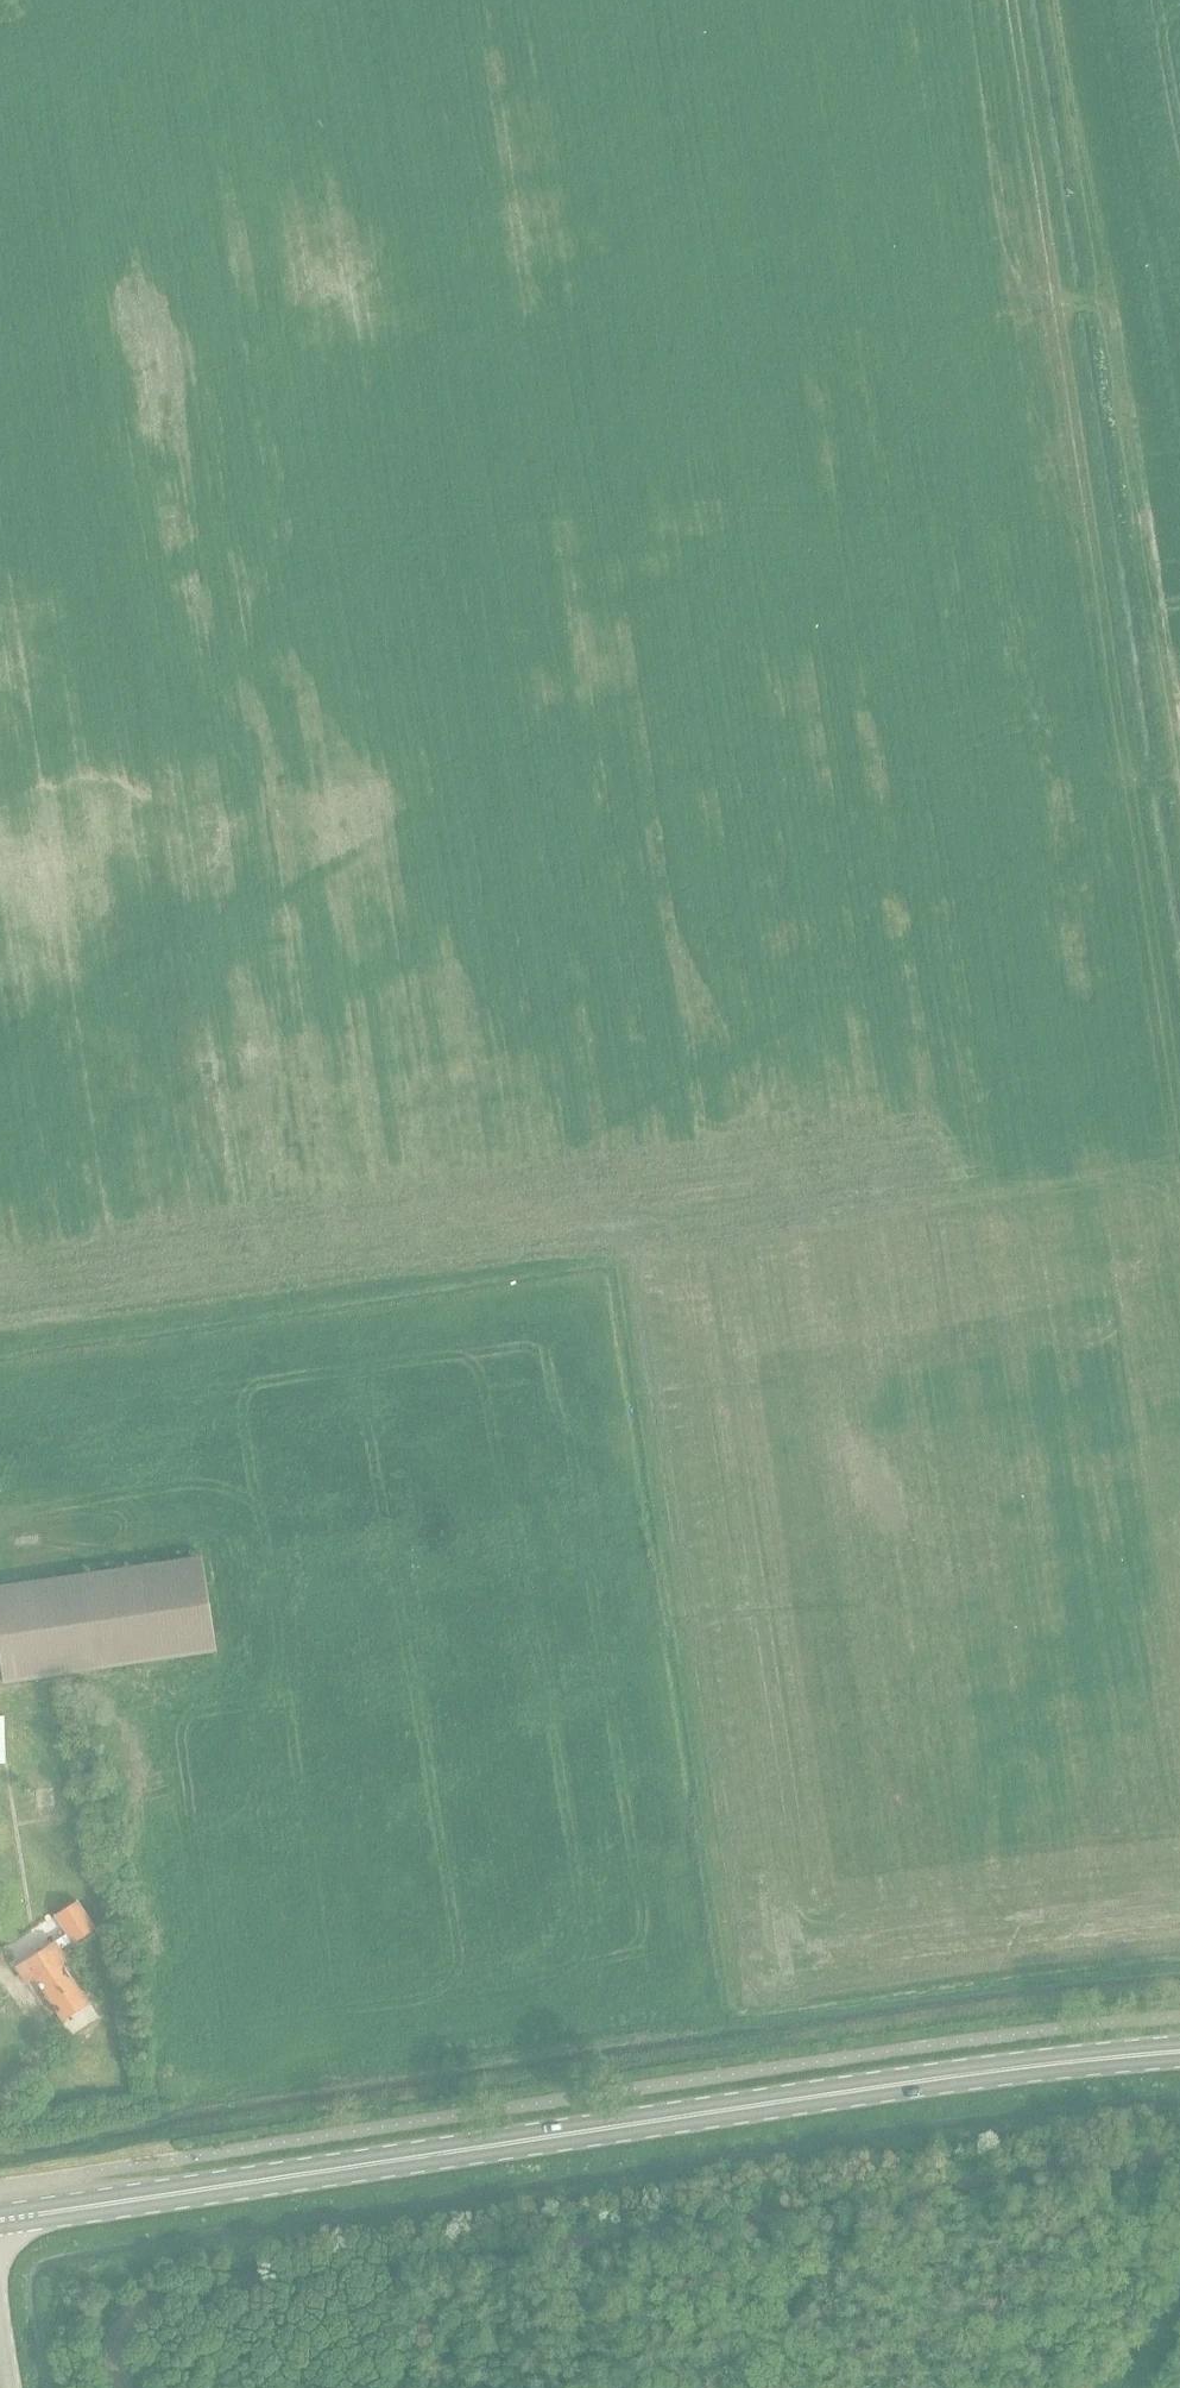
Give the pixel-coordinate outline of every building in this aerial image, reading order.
[(214,1649),(199,1554),(0,1586),(0,1682),(214,1649)] [(69,1938),(70,1939),(92,1925),(74,1898),(52,1912),(64,1930),(12,1964),(23,1980),(32,1974),(59,2016),(85,2000),(58,1958),(63,1954),(57,1946),(69,1938)]
